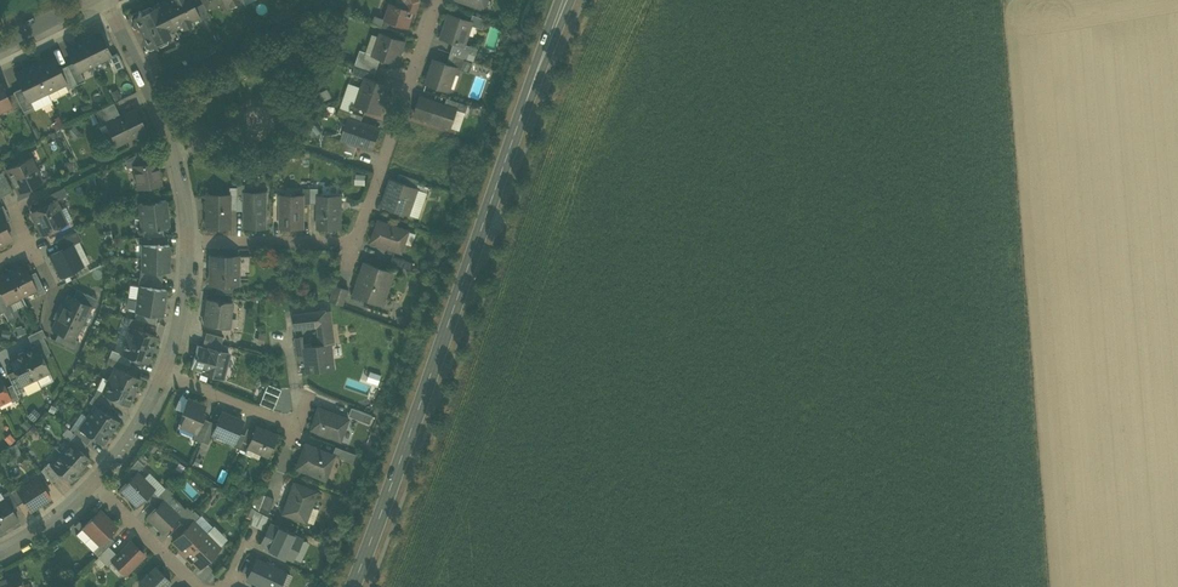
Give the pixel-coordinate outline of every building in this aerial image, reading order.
[(162,2),(175,28),(182,24),(190,20),(199,16),(200,15),(195,6),(192,0),(165,0),(162,2)] [(408,2),(406,7),(396,4),(390,2),(385,18),(385,19),(391,21),(408,27),(414,11),(416,12),(420,0),(407,0),(408,2)] [(485,8),(487,0),(461,0),(485,8)] [(168,31),(175,28),(162,2),(134,15),(134,16),(139,14),(144,25),(140,27),(143,34),(147,32),(153,42),(148,44),(149,46),(170,35),(168,31)] [(199,16),(202,20),(203,19),(210,16),(207,11),(206,8),(205,6),(203,2),(195,6),(200,15),(199,16)] [(139,14),(134,16),(140,27),(144,25),(139,14)] [(455,41),(464,44),(465,43),(472,21),(450,14),(442,37),(455,41)] [(472,21),(487,26),(489,19),(474,14),(472,21)] [(373,22),(388,28),(391,21),(385,19),(385,18),(375,15),(373,22)] [(147,32),(143,34),(148,44),(153,42),(147,32)] [(98,33),(83,40),(94,62),(109,55),(98,33)] [(381,57),(398,62),(405,41),(381,33),(373,54),(381,57)] [(79,69),(94,62),(83,40),(68,48),(74,61),(79,69)] [(455,41),(451,53),(474,60),(478,48),(465,43),(464,44),(455,41)] [(359,49),(354,65),(376,73),(381,57),(373,54),(359,49)] [(109,55),(116,69),(123,66),(116,51),(109,55)] [(470,72),(474,60),(451,53),(447,64),(457,67),(470,72)] [(52,55),(34,64),(47,90),(64,82),(65,82),(59,68),(52,55)] [(427,83),(449,90),(457,67),(447,64),(435,59),(427,83)] [(74,61),(68,64),(77,83),(84,80),(79,69),(74,61)] [(30,99),(47,90),(34,64),(16,73),(23,86),(29,99),(30,99)] [(67,88),(77,83),(68,64),(59,68),(65,82),(64,82),(67,88)] [(373,80),(376,73),(354,65),(351,73),(366,77),(373,80)] [(370,109),(380,112),(389,85),(373,80),(366,77),(357,104),(370,109)] [(11,104),(7,96),(2,86),(1,83),(0,83),(0,110),(11,104)] [(14,91),(14,92),(21,106),(23,110),(33,106),(30,99),(29,99),(23,86),(14,91)] [(51,99),(47,90),(30,99),(33,106),(34,107),(51,99)] [(14,109),(21,106),(14,92),(7,96),(11,104),(14,109)] [(415,115),(451,127),(457,109),(457,108),(445,104),(421,96),(415,115)] [(457,109),(466,112),(469,104),(447,97),(445,104),(457,108),(457,109)] [(95,111),(102,125),(106,123),(121,116),(114,102),(95,111)] [(353,103),(351,110),(367,116),(370,109),(357,104),(353,103)] [(333,112),(343,116),(346,109),(336,105),(333,112)] [(106,123),(117,144),(146,130),(135,109),(121,116),(106,123)] [(365,123),(367,116),(351,110),(346,109),(343,116),(349,118),(365,123)] [(357,144),(372,149),(379,128),(365,123),(349,118),(342,139),(348,141),(357,144)] [(322,147),(343,154),(348,141),(342,139),(327,134),(322,147)] [(357,144),(348,141),(343,154),(353,157),(357,144)] [(125,159),(127,167),(133,166),(133,165),(146,163),(143,151),(125,159)] [(7,168),(19,193),(43,181),(30,156),(7,168)] [(133,166),(137,188),(162,184),(159,167),(158,161),(157,161),(146,163),(133,165),(133,166)] [(12,191),(2,171),(0,172),(0,197),(12,191)] [(417,187),(418,188),(421,180),(400,173),(397,180),(417,187)] [(384,206),(408,214),(417,187),(397,180),(393,178),(384,206)] [(43,197),(47,204),(56,200),(57,200),(67,195),(63,187),(43,197)] [(143,194),(144,202),(160,200),(159,192),(143,194)] [(244,227),(266,227),(267,192),(244,192),(244,195),(244,210),(244,227)] [(206,226),(229,227),(229,209),(229,195),(206,195),(206,201),(205,201),(205,208),(206,208),(206,226)] [(281,227),(304,227),(304,203),(304,195),(281,195),(281,227)] [(318,227),(341,227),(341,196),(319,196),(318,196),(318,203),(318,227)] [(141,215),(141,216),(167,213),(166,199),(160,200),(144,202),(139,203),(139,204),(141,203),(143,215),(141,215)] [(32,212),(43,234),(65,223),(59,210),(61,209),(57,200),(56,200),(47,204),(32,212)] [(3,222),(10,219),(3,204),(0,206),(0,215),(3,222)] [(59,210),(65,223),(67,222),(61,209),(59,210)] [(169,226),(167,213),(141,216),(141,217),(143,216),(144,228),(142,228),(142,229),(163,227),(169,226)] [(11,238),(4,223),(3,222),(0,215),(0,244),(11,238)] [(402,252),(405,242),(409,231),(409,230),(379,220),(372,241),(380,244),(380,245),(387,248),(387,247),(402,252)] [(142,229),(143,236),(164,235),(163,227),(142,229)] [(58,240),(62,249),(72,244),(79,241),(81,240),(77,230),(58,240)] [(416,233),(409,231),(405,242),(412,245),(416,233)] [(143,244),(165,244),(164,235),(143,236),(143,244)] [(75,251),(82,248),(79,241),(72,244),(75,251)] [(61,276),(81,266),(74,253),(76,252),(75,251),(72,244),(62,249),(51,254),(61,276)] [(142,256),(142,257),(168,258),(168,254),(169,254),(169,244),(165,244),(143,244),(143,245),(144,245),(144,256),(142,256)] [(82,248),(75,251),(76,252),(74,253),(81,266),(88,262),(82,248)] [(233,284),(238,284),(238,256),(211,255),(211,262),(210,262),(210,268),(211,268),(211,283),(216,283),(233,284)] [(391,262),(411,269),(414,262),(393,255),(391,262)] [(168,261),(168,258),(142,257),(142,258),(144,258),(144,269),(142,269),(142,270),(142,271),(163,271),(169,271),(169,261),(168,261)] [(354,295),(373,301),(375,296),(386,299),(395,271),(367,262),(360,283),(358,282),(354,295)] [(24,264),(10,271),(22,295),(36,288),(29,274),(24,264)] [(141,270),(139,278),(162,280),(162,279),(163,271),(142,271),(142,270),(141,270)] [(22,295),(10,271),(9,272),(0,276),(0,286),(3,292),(8,302),(22,295)] [(36,288),(38,294),(45,291),(35,271),(29,274),(36,288)] [(161,288),(162,280),(139,278),(139,285),(140,285),(161,288)] [(232,294),(233,284),(216,283),(216,292),(232,294)] [(138,297),(138,298),(163,302),(163,299),(165,299),(166,289),(161,288),(140,285),(140,286),(142,286),(140,298),(138,297)] [(344,305),(349,290),(335,285),(333,291),(330,300),(344,305)] [(90,306),(93,308),(97,298),(77,289),(73,297),(90,306)] [(0,293),(0,304),(4,311),(6,315),(12,312),(8,302),(3,292),(0,293)] [(68,295),(60,312),(82,322),(90,306),(73,297),(68,295)] [(375,296),(373,301),(384,305),(386,299),(375,296)] [(162,305),(163,302),(138,298),(138,299),(140,299),(138,311),(136,310),(136,311),(157,315),(162,315),(164,305),(162,305)] [(204,324),(229,327),(229,326),(226,326),(227,317),(230,317),(232,302),(207,298),(204,324)] [(294,328),(318,326),(332,324),(330,310),(292,314),(294,328)] [(136,311),(135,319),(146,321),(156,323),(157,315),(136,311)] [(74,338),(82,322),(60,312),(52,328),(59,331),(74,339),(74,338)] [(143,331),(146,321),(135,319),(127,317),(124,324),(131,326),(143,331)] [(335,343),(332,324),(318,326),(321,344),(332,343),(332,344),(335,343)] [(131,326),(126,340),(152,349),(157,336),(143,331),(131,326)] [(28,335),(31,342),(33,341),(43,336),(45,335),(42,328),(28,335)] [(55,340),(74,349),(79,340),(74,338),(74,339),(59,331),(55,340)] [(204,339),(221,343),(223,336),(206,331),(204,339)] [(36,346),(41,355),(50,350),(43,336),(33,341),(36,346)] [(296,337),(298,356),(299,356),(306,355),(304,343),(303,336),(296,337)] [(219,350),(224,351),(225,344),(221,343),(204,339),(202,346),(207,347),(218,350),(218,349),(220,349),(219,350)] [(147,363),(152,349),(126,340),(121,352),(121,353),(132,357),(147,363)] [(306,355),(308,373),(335,369),(332,344),(332,343),(321,344),(313,346),(312,342),(304,343),(306,355)] [(191,367),(201,371),(207,347),(202,346),(197,345),(196,350),(196,352),(196,353),(197,354),(196,357),(194,356),(191,367)] [(36,346),(24,352),(36,377),(49,371),(41,355),(36,346)] [(207,347),(201,371),(209,373),(223,377),(229,353),(224,351),(219,350),(220,349),(218,349),(218,350),(207,347)] [(112,349),(109,356),(129,364),(132,357),(121,353),(121,352),(114,350),(112,349)] [(23,384),(36,377),(24,352),(9,359),(15,370),(22,384),(23,384)] [(126,371),(129,364),(109,356),(106,363),(115,367),(115,366),(126,371)] [(115,367),(109,379),(135,391),(141,378),(126,371),(115,366),(115,367)] [(7,373),(12,384),(17,393),(25,389),(23,384),(22,384),(15,370),(7,373)] [(209,373),(201,371),(199,379),(206,382),(209,373)] [(10,398),(11,398),(6,387),(0,375),(0,403),(10,398)] [(129,404),(135,391),(109,379),(104,392),(103,392),(114,397),(129,404)] [(19,398),(17,393),(12,384),(6,387),(11,398),(10,398),(12,401),(19,398)] [(268,384),(260,403),(273,409),(281,389),(268,384)] [(97,388),(94,395),(110,405),(114,397),(103,392),(104,392),(97,388)] [(106,411),(110,405),(94,395),(89,401),(95,405),(95,404),(106,411)] [(183,411),(189,398),(180,395),(175,408),(183,411)] [(195,432),(196,433),(202,417),(200,416),(202,411),(205,405),(189,398),(183,411),(186,413),(181,426),(195,432)] [(95,405),(87,416),(111,432),(119,420),(106,411),(95,404),(95,405)] [(312,429),(341,440),(349,419),(320,407),(312,429)] [(351,415),(371,423),(374,415),(354,408),(351,415)] [(225,439),(234,443),(238,432),(243,421),(222,412),(217,423),(213,432),(226,438),(225,439)] [(103,444),(111,432),(87,416),(80,427),(79,428),(92,437),(103,444)] [(201,442),(202,441),(210,421),(202,417),(196,433),(195,432),(192,439),(201,442)] [(217,423),(210,421),(202,441),(208,444),(212,434),(213,432),(217,423)] [(72,431),(75,433),(87,444),(92,437),(79,428),(80,427),(76,425),(72,431)] [(261,453),(268,456),(277,435),(256,426),(255,431),(248,447),(261,453)] [(248,428),(245,435),(239,448),(246,451),(248,447),(255,431),(248,428)] [(233,446),(239,448),(245,435),(238,432),(234,443),(233,446)] [(82,450),(87,444),(75,433),(69,439),(72,442),(73,441),(82,450)] [(72,442),(62,453),(80,470),(90,458),(82,450),(73,441),(72,442)] [(297,468),(324,478),(328,468),(330,469),(335,456),(335,455),(333,454),(306,444),(297,468)] [(335,456),(354,462),(357,454),(336,446),(333,454),(335,455),(335,456)] [(248,447),(246,451),(245,453),(258,458),(261,453),(248,447)] [(69,481),(80,470),(62,453),(51,464),(60,473),(69,481)] [(123,475),(129,480),(137,472),(144,465),(138,458),(123,475)] [(41,470),(52,482),(60,473),(51,464),(49,462),(41,470)] [(120,489),(137,505),(145,497),(153,489),(143,479),(144,478),(137,472),(129,480),(120,489)] [(143,479),(153,489),(158,495),(166,487),(150,472),(144,478),(143,479)] [(24,500),(30,510),(50,497),(38,479),(26,486),(25,485),(18,490),(24,500)] [(283,513),(306,522),(306,520),(311,507),(317,491),(294,483),(283,513)] [(151,502),(156,507),(163,500),(163,501),(171,493),(172,492),(167,486),(166,487),(158,495),(151,502)] [(10,492),(18,504),(24,500),(18,490),(16,488),(10,492)] [(145,497),(151,502),(158,495),(153,489),(145,497)] [(6,499),(12,508),(18,504),(8,490),(2,494),(5,500),(6,499)] [(163,501),(178,515),(186,507),(171,493),(163,501)] [(260,497),(253,493),(249,502),(256,505),(260,497)] [(265,495),(258,511),(268,515),(274,498),(265,495)] [(18,519),(12,508),(6,499),(5,500),(0,503),(0,530),(18,519)] [(147,516),(163,531),(177,517),(179,516),(178,515),(163,501),(163,500),(156,507),(147,516)] [(177,517),(182,522),(193,512),(187,506),(186,507),(178,515),(179,516),(177,517)] [(311,507),(306,520),(313,523),(318,510),(311,507)] [(269,516),(268,515),(258,511),(255,509),(249,523),(263,529),(269,516)] [(94,537),(100,543),(108,535),(117,526),(100,510),(84,526),(95,536),(94,537)] [(194,510),(193,512),(182,522),(187,528),(194,521),(200,516),(194,510)] [(194,521),(206,533),(213,526),(202,514),(200,516),(194,521)] [(173,542),(185,553),(206,533),(194,521),(187,528),(173,542)] [(261,544),(292,559),(302,538),(270,523),(261,544)] [(213,526),(206,533),(219,546),(228,538),(214,524),(213,526)] [(76,534),(93,550),(100,543),(94,537),(95,536),(84,526),(76,534)] [(219,546),(206,533),(185,553),(199,567),(219,546)] [(93,550),(98,556),(108,545),(114,540),(108,535),(100,543),(93,550)] [(302,538),(292,559),(300,562),(310,542),(302,538)] [(113,560),(126,573),(144,554),(131,541),(118,555),(113,560)] [(118,555),(108,545),(98,556),(108,565),(113,560),(118,555)] [(286,572),(257,558),(247,579),(265,586),(278,586),(286,572)] [(212,570),(218,576),(226,567),(220,562),(212,570)] [(171,580),(156,566),(139,583),(143,586),(164,586),(171,580)] [(278,586),(287,586),(292,575),(286,572),(278,586)] [(15,573),(0,578),(0,586),(20,586),(15,573)]
